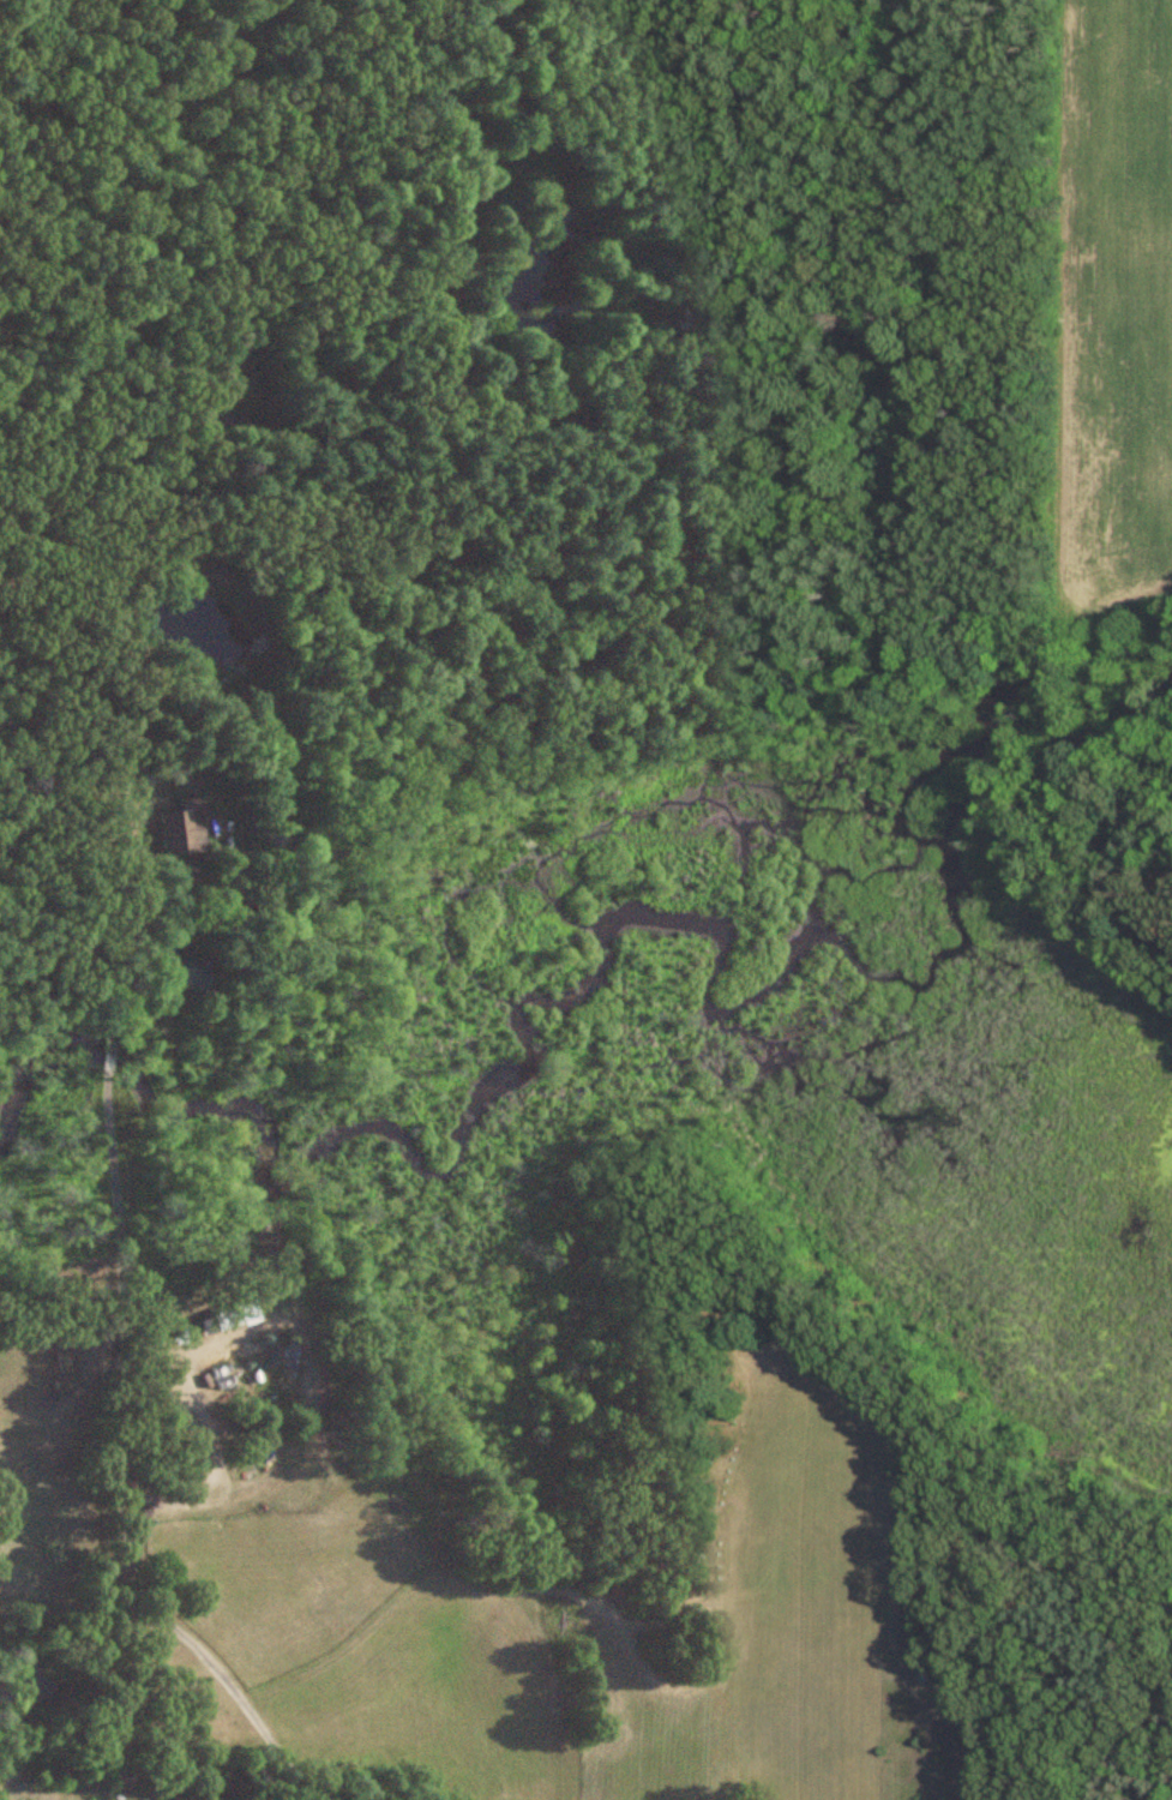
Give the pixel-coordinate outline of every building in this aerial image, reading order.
[(199,800),(177,801),(178,814),(159,815),(161,857),(202,854),(199,800)] [(244,1324),(238,1306),(211,1316),(217,1334),(244,1324)]
